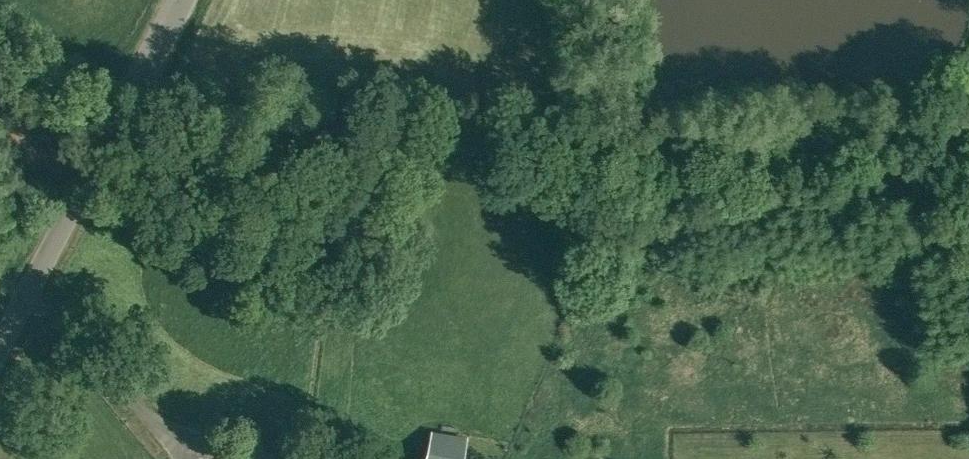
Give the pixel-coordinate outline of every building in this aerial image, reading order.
[(431,430),(425,458),(464,458),(468,437),(431,430)]
